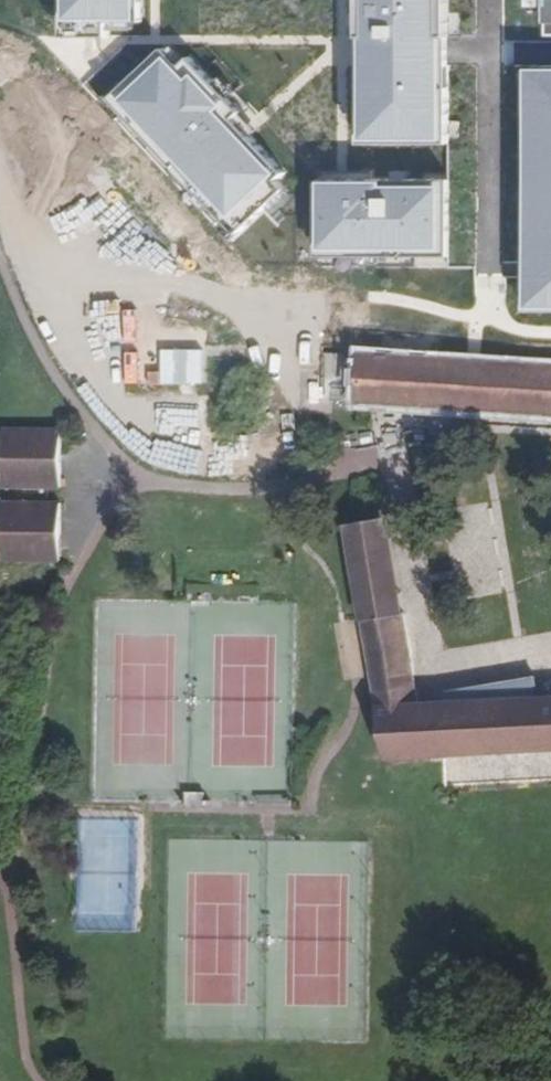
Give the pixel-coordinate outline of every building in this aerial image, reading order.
[(144,19),(144,0),(67,0),(67,18),(144,19)] [(450,141),(451,0),(364,0),(364,20),(364,55),(363,140),(450,141)] [(547,22),(550,22),(550,0),(542,0),(542,7),(542,23),(547,22)] [(235,219),(283,173),(223,111),(227,103),(196,74),(190,78),(168,54),(119,102),(235,219)] [(527,68),(527,310),(550,310),(550,68),(527,68)] [(320,255),(449,255),(448,181),(342,180),(321,180),(320,255)] [(360,353),(357,401),(550,414),(550,367),(360,353)] [(325,358),(329,396),(348,394),(344,356),(325,358)] [(60,434),(1,433),(2,492),(61,493),(60,434)] [(60,508),(1,508),(1,566),(61,567),(60,508)] [(346,523),(363,625),(406,617),(390,517),(346,523)] [(550,749),(550,697),(540,698),(538,676),(440,693),(441,702),(420,703),(406,617),(363,625),(372,679),(375,703),(378,703),(388,757),(550,749)]
